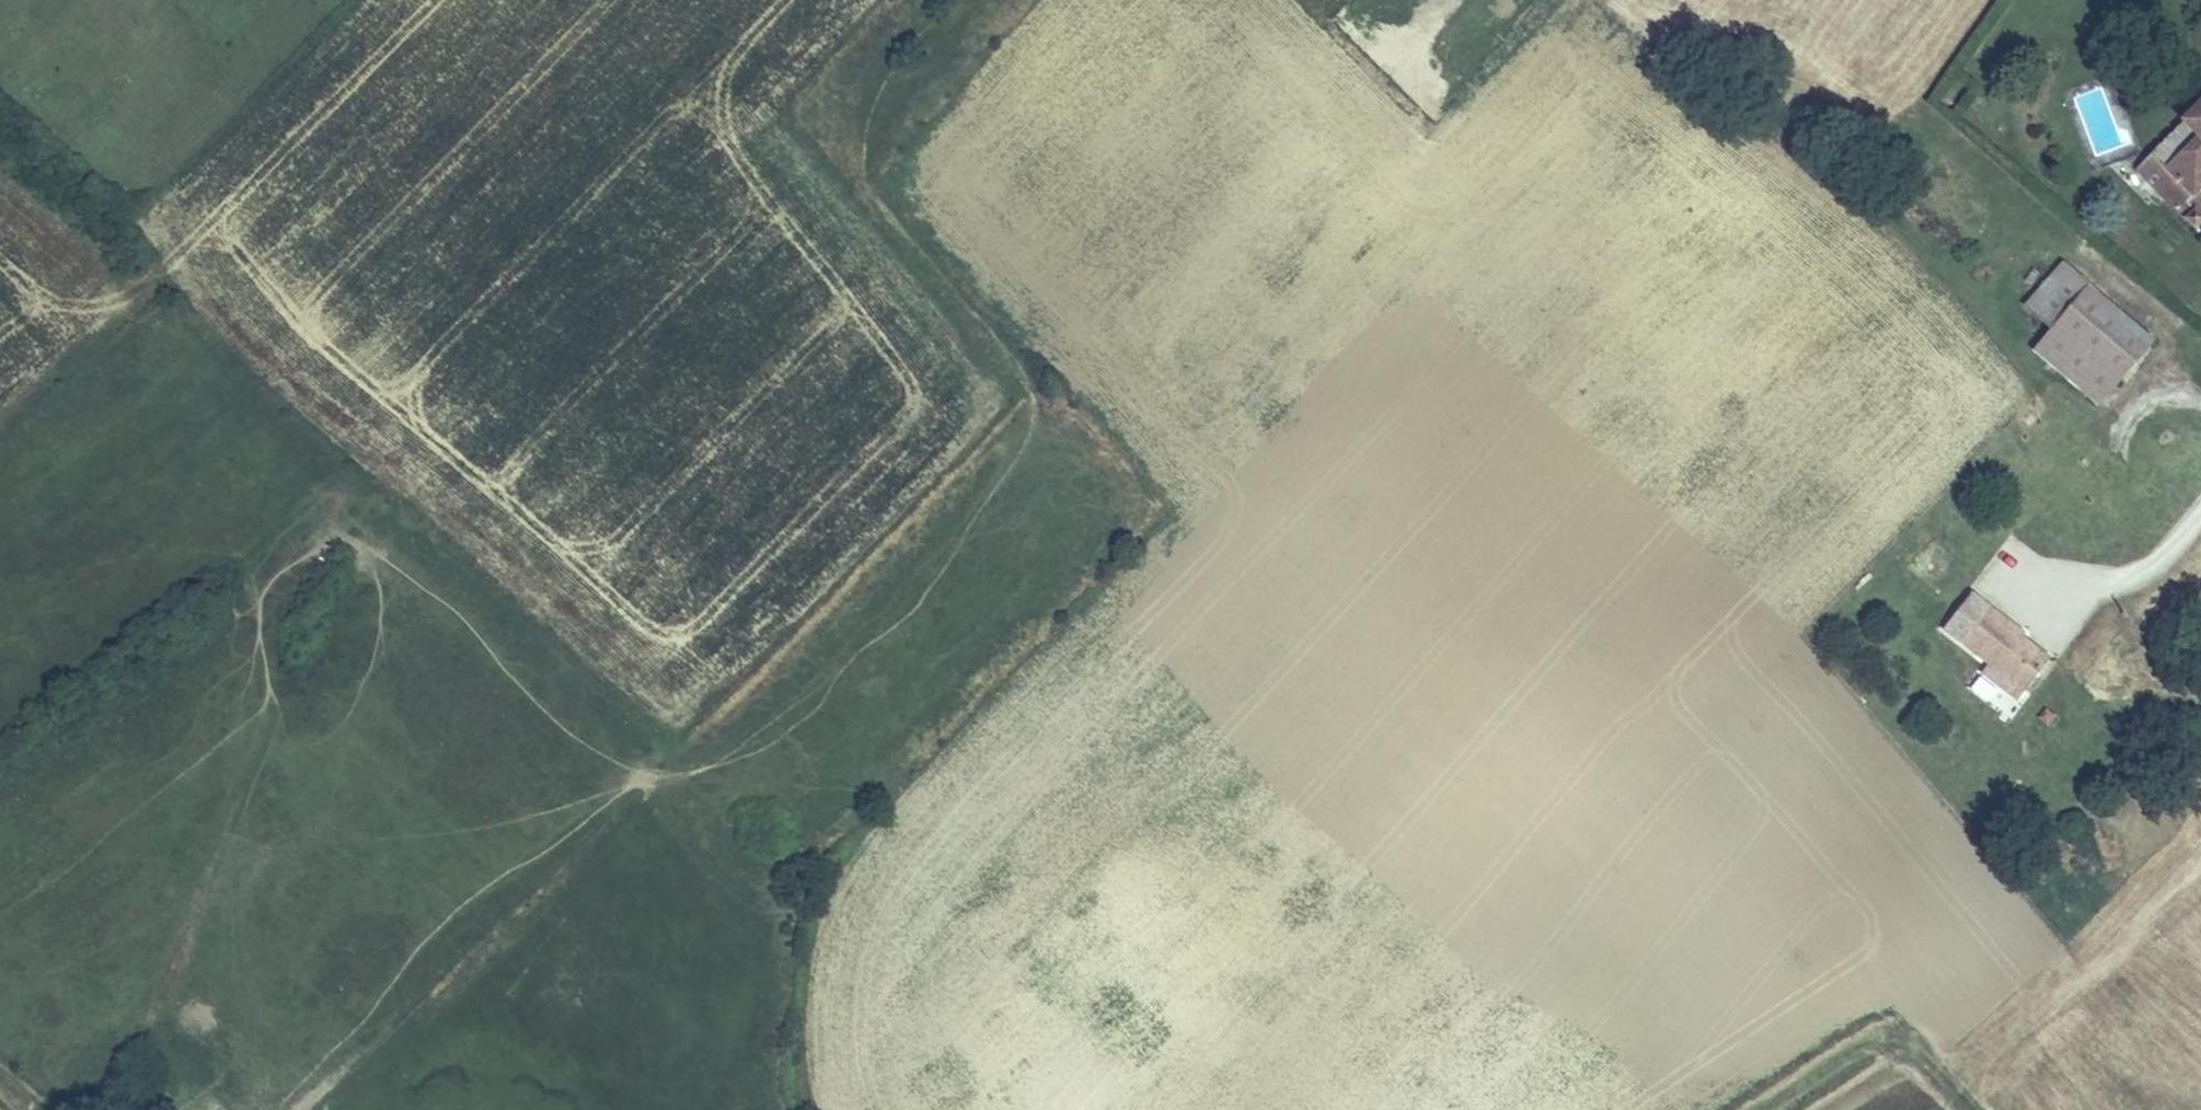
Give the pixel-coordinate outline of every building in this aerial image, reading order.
[(2138,173),(2200,233),(2200,108),(2138,173)] [(2038,328),(2069,292),(2040,269),(2009,305),(2038,328)] [(2133,348),(2069,292),(2038,328),(2018,351),(2083,407),(2133,348)] [(2027,679),(1992,645),(1995,642),(1957,605),(1926,637),(1969,679),(1999,708),(2027,679)] [(1989,717),(1999,708),(1969,679),(1960,688),(1989,717)]
